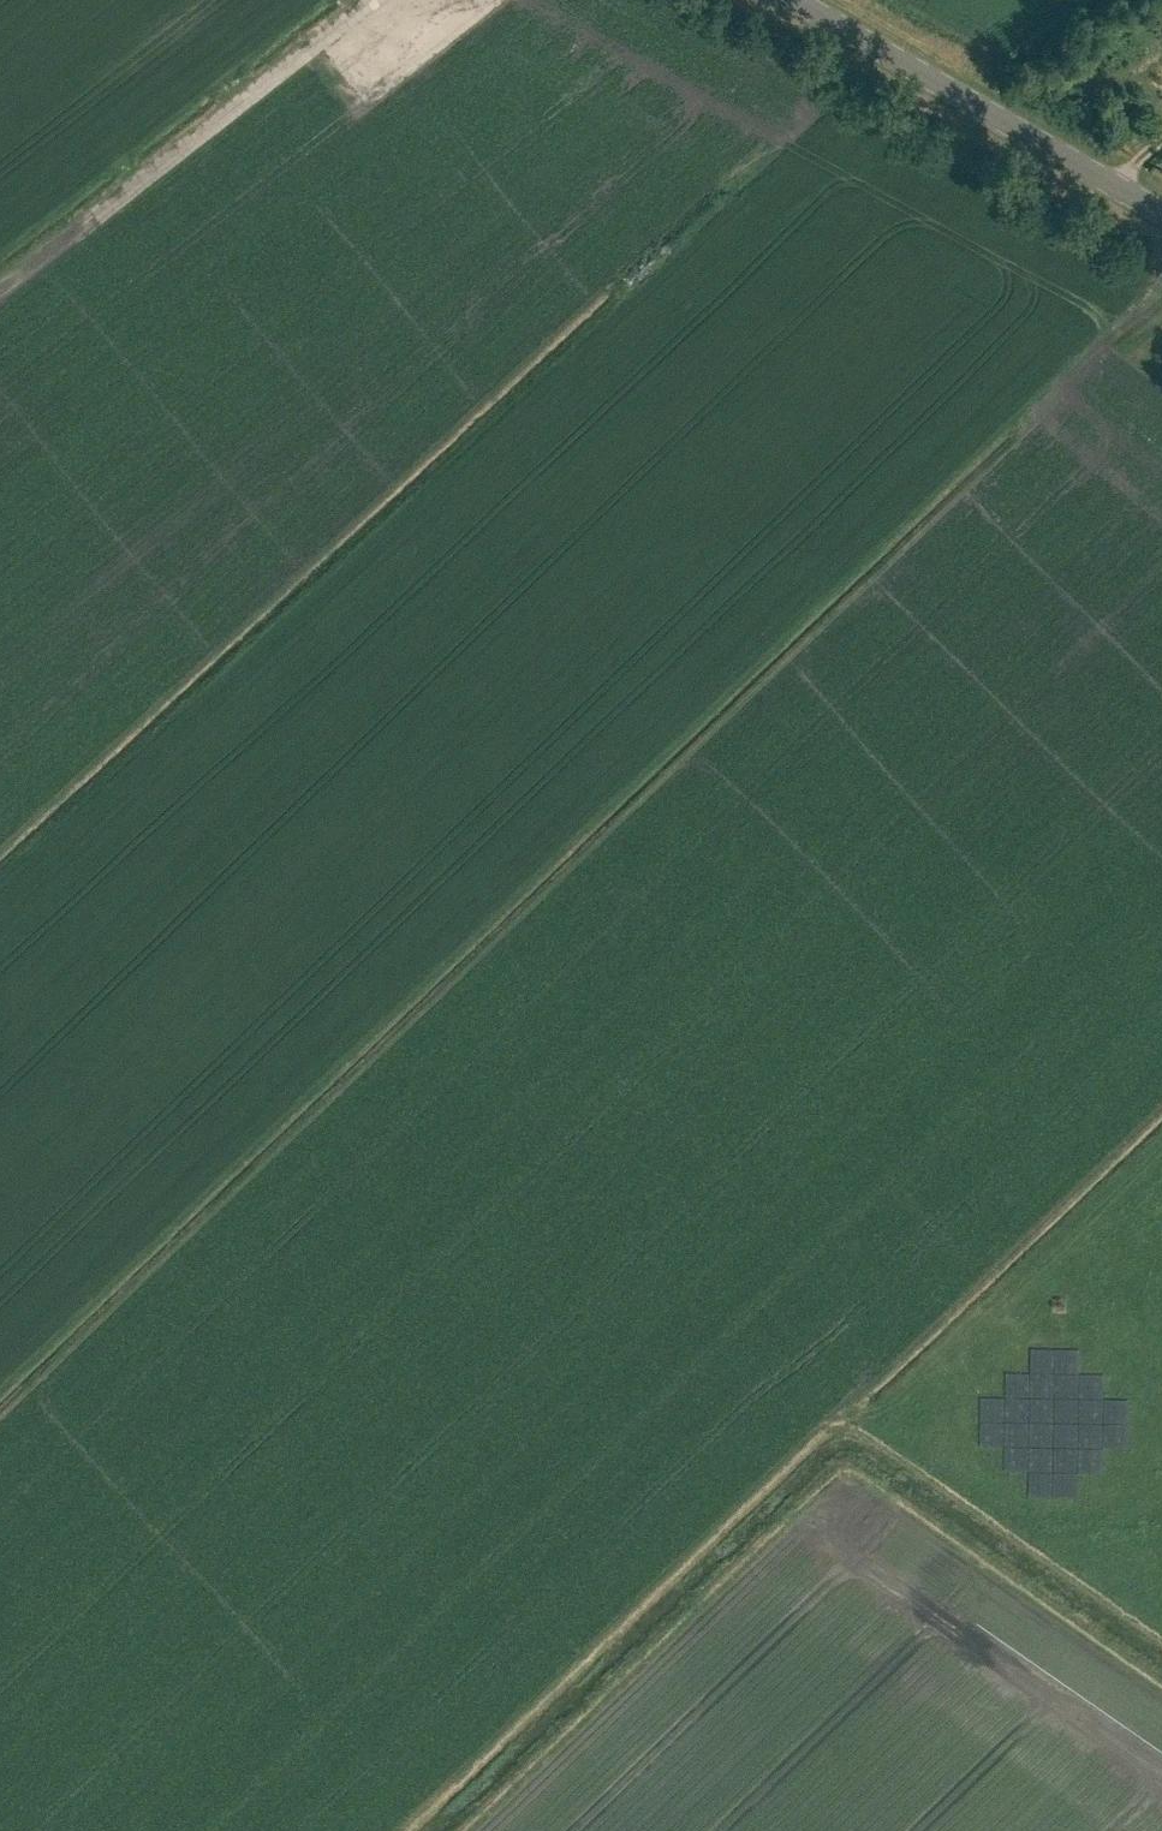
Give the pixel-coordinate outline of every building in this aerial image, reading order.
[(1161,258),(1161,240),(1161,239),(1146,261),(1156,267),(1161,258)] [(1005,1372),(1005,1397),(980,1397),(979,1446),(1004,1446),(1004,1471),(1028,1472),(1028,1496),(1078,1497),(1078,1472),(1103,1473),(1103,1448),(1128,1448),(1129,1399),(1104,1398),(1104,1374),(1079,1373),(1080,1349),(1030,1348),(1030,1373),(1005,1372)]
